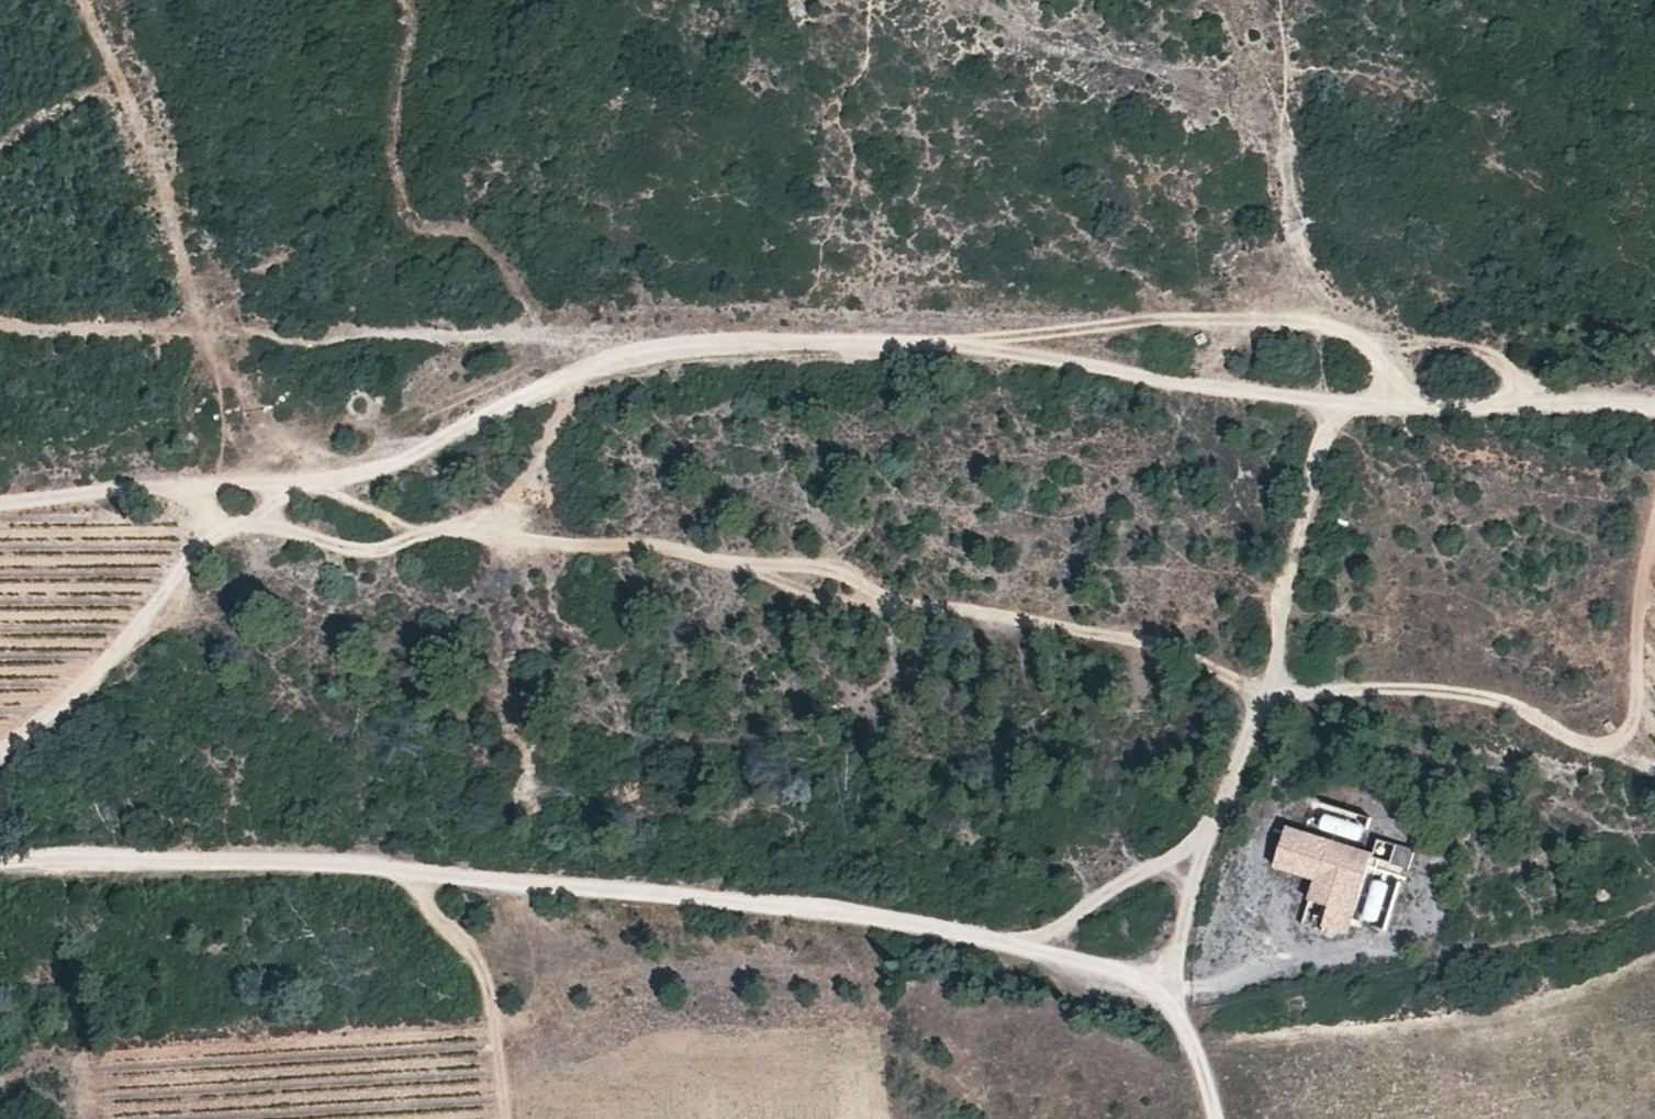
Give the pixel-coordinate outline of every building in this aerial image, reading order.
[(1320,812),(1317,827),(1358,837),(1361,822),(1320,812)] [(1287,821),(1273,863),(1313,876),(1307,896),(1325,902),(1318,924),(1345,932),(1372,848),(1360,844),(1287,821)]
